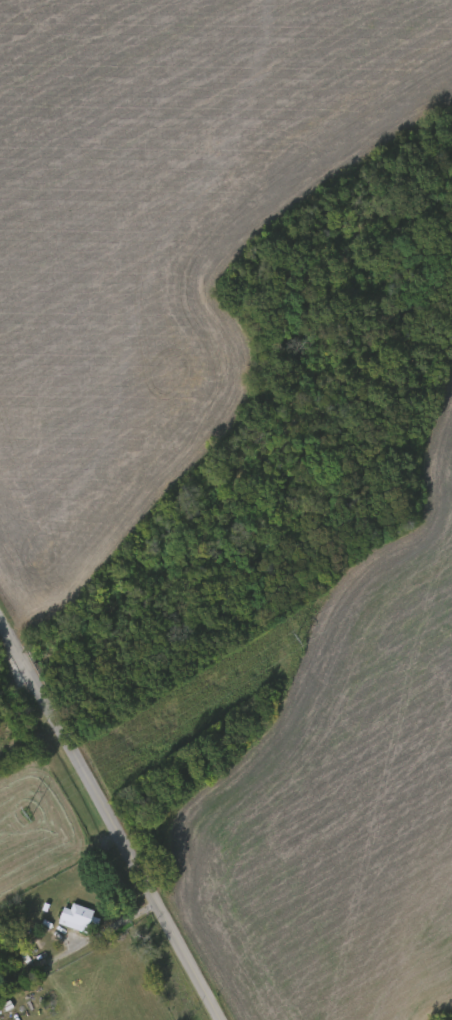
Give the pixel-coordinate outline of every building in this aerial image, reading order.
[(69,906),(69,903),(90,906),(87,927),(58,922),(60,905),(69,906)]
